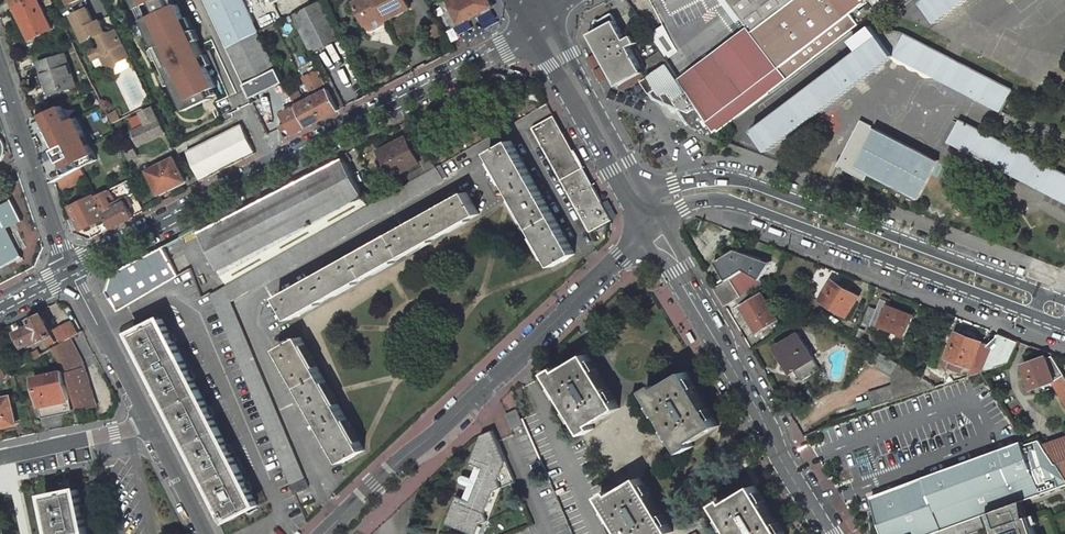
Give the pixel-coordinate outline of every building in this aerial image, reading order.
[(15,9),(35,0),(11,0),(15,9)] [(30,39),(52,28),(38,0),(35,0),(15,9),(30,39)] [(183,104),(198,97),(202,104),(213,98),(209,91),(217,87),(203,57),(205,56),(198,41),(196,42),(178,4),(172,7),(168,0),(134,0),(138,9),(139,9),(145,6),(153,2),(158,13),(151,17),(144,20),(143,20),(161,58),(160,59),(167,74),(169,74),(183,104)] [(227,48),(252,36),(247,27),(234,0),(205,0),(227,48)] [(247,27),(257,23),(246,0),(234,0),(247,27)] [(345,37),(326,0),(324,0),(293,15),(313,52),(345,37)] [(416,11),(411,0),(353,0),(367,33),(416,11)] [(462,26),(497,11),(492,0),(450,0),(462,26)] [(682,85),(684,88),(697,107),(713,131),(715,135),(730,123),(841,39),(839,35),(856,22),(850,13),(867,0),(794,0),(744,38),(739,41),(707,66),(704,60),(697,65),(701,71),(682,85)] [(727,1),(747,27),(740,33),(744,38),(794,0),(726,0),(727,1)] [(878,11),(892,0),(870,0),(878,11)] [(923,3),(938,23),(968,0),(926,0),(923,3)] [(145,6),(139,9),(144,20),(151,17),(145,6)] [(103,42),(100,50),(95,48),(89,51),(93,60),(102,55),(107,57),(104,64),(116,68),(118,62),(130,56),(117,29),(110,33),(105,31),(100,20),(95,23),(88,8),(72,16),(84,42),(90,39),(92,33),(101,36),(103,42)] [(589,34),(618,86),(644,72),(630,46),(637,43),(633,35),(626,39),(615,20),(612,14),(600,20),(596,20),(594,31),(589,34)] [(261,31),(257,23),(247,27),(252,36),(260,32),(261,31)] [(894,56),(879,36),(871,26),(852,41),(859,51),(754,131),(769,151),(894,56)] [(883,35),(879,36),(894,56),(971,96),(982,74),(958,61),(944,54),(906,34),(900,32),(897,31),(896,31),(894,31),(891,31),(889,32),(883,35)] [(227,48),(251,98),(264,92),(285,82),(260,32),(252,36),(227,48)] [(660,52),(647,61),(655,72),(668,64),(666,60),(660,52)] [(65,55),(39,64),(50,95),(76,86),(65,55)] [(651,75),(665,99),(674,94),(684,88),(682,85),(668,64),(655,72),(651,75)] [(302,78),(313,99),(324,120),(341,111),(339,109),(319,70),(302,78)] [(982,74),(971,96),(1001,112),(1003,107),(1013,89),(982,74)] [(652,99),(680,109),(689,112),(697,107),(684,88),(674,94),(665,99),(651,75),(640,83),(647,96),(649,94),(652,99)] [(291,93),(298,107),(309,127),(324,120),(313,99),(306,103),(298,89),(291,93)] [(198,97),(183,104),(187,111),(202,104),(198,97)] [(55,182),(59,180),(82,168),(97,160),(94,154),(96,153),(91,144),(78,117),(71,121),(63,105),(34,119),(55,182)] [(141,112),(147,125),(160,119),(154,106),(141,112)] [(286,113),(295,134),(309,127),(298,107),(296,106),(297,107),(286,113)] [(680,109),(692,129),(702,132),(704,131),(706,134),(708,135),(713,131),(697,107),(689,112),(680,109)] [(107,115),(112,124),(121,119),(117,110),(107,115)] [(555,115),(533,127),(590,232),(592,231),(611,221),(612,220),(555,115)] [(158,136),(166,132),(160,119),(147,125),(136,130),(132,132),(138,146),(158,136)] [(948,142),(1064,202),(1064,174),(960,120),(948,142)] [(867,174),(917,200),(930,174),(936,162),(937,161),(887,135),(874,128),(873,130),(870,128),(871,127),(859,121),(835,166),(844,171),(863,181),(867,174)] [(735,130),(730,123),(715,135),(713,136),(722,140),(735,130)] [(187,151),(201,181),(255,153),(241,124),(187,151)] [(413,136),(382,148),(393,178),(424,166),(413,136)] [(511,141),(489,153),(513,195),(554,266),(575,254),(511,141)] [(122,146),(129,161),(138,157),(131,142),(122,146)] [(343,157),(198,233),(227,285),(368,206),(343,157)] [(147,171),(159,195),(186,181),(174,158),(147,171)] [(291,485),(305,479),(231,301),(448,178),(440,165),(436,167),(368,206),(227,285),(212,295),(291,485)] [(65,191),(87,179),(82,168),(59,180),(65,191)] [(114,206),(110,197),(107,191),(96,197),(103,211),(114,206)] [(467,192),(279,298),(291,320),(479,214),(468,194),(467,192)] [(95,195),(70,208),(81,230),(105,219),(106,218),(102,212),(103,211),(96,197),(95,195)] [(135,216),(142,214),(137,197),(129,199),(135,216)] [(120,225),(134,218),(133,216),(125,200),(114,206),(103,211),(102,212),(106,218),(105,219),(110,228),(120,224),(120,225)] [(3,269),(22,259),(6,228),(22,220),(12,202),(0,208),(0,263),(3,269)] [(107,294),(109,298),(117,312),(179,276),(164,249),(113,274),(107,294)] [(735,249),(715,261),(727,280),(744,269),(760,279),(771,262),(735,249)] [(727,280),(715,288),(726,306),(764,282),(760,279),(744,269),(727,280)] [(850,297),(852,293),(834,283),(832,286),(850,297)] [(849,319),(862,299),(852,293),(850,297),(832,286),(821,304),(849,319)] [(753,298),(739,306),(757,335),(778,323),(762,297),(755,301),(753,298)] [(914,315),(890,306),(892,303),(884,300),(879,311),(871,307),(865,323),(882,330),(883,326),(907,334),(914,315)] [(18,333),(25,347),(34,342),(35,345),(44,340),(52,336),(42,315),(32,320),(34,325),(18,333)] [(218,502),(226,518),(228,521),(244,513),(257,506),(163,319),(134,334),(140,346),(158,382),(176,418),(194,455),(218,502)] [(62,343),(71,338),(78,334),(71,322),(55,330),(62,343)] [(775,350),(791,376),(797,372),(804,382),(821,371),(798,335),(775,350)] [(993,348),(958,335),(949,358),(955,360),(952,366),(964,371),(967,364),(974,367),(971,375),(981,372),(1008,363),(1018,342),(999,335),(993,348)] [(52,336),(44,340),(47,346),(55,342),(52,336)] [(292,342),(278,350),(342,463),(364,450),(301,337),(292,342)] [(97,406),(85,364),(71,338),(62,343),(58,346),(56,347),(69,373),(66,373),(74,400),(77,410),(97,406)] [(892,385),(869,393),(873,407),(936,387),(922,378),(874,348),(866,360),(894,378),(892,385)] [(42,355),(38,349),(29,355),(33,361),(42,355)] [(620,408),(587,354),(559,371),(557,367),(547,373),(585,434),(594,428),(592,425),(620,408)] [(1053,356),(1023,367),(1032,392),(1047,387),(1049,391),(1058,387),(1064,399),(1064,375),(1053,356)] [(936,387),(951,382),(927,367),(922,378),(936,387)] [(63,371),(34,377),(36,387),(40,407),(70,401),(63,371)] [(719,426),(686,372),(659,388),(657,385),(647,391),(684,452),(694,446),(691,443),(719,426)] [(0,399),(0,430),(1,430),(0,427),(16,423),(15,420),(10,397),(0,399)] [(70,401),(40,407),(42,418),(72,412),(70,401)] [(506,414),(513,429),(524,424),(517,409),(506,414)] [(469,506),(462,504),(464,499),(458,496),(446,524),(474,533),(484,533),(490,520),(486,513),(495,491),(515,482),(498,441),(493,430),(482,435),(472,458),(479,461),(482,462),(485,463),(469,506)] [(1064,485),(1064,477),(1057,464),(1056,465),(1040,439),(1025,444),(1024,442),(884,493),(881,494),(879,495),(872,497),(874,501),(885,533),(932,533),(986,514),(1024,500),(1064,485)] [(1047,448),(1057,464),(1064,461),(1064,442),(1047,448)] [(872,474),(863,449),(850,454),(859,479),(872,474)] [(469,486),(464,499),(462,504),(469,506),(485,463),(482,462),(479,461),(477,466),(472,478),(469,486)] [(1064,477),(1064,462),(1057,464),(1064,477)] [(462,476),(460,478),(460,481),(461,483),(469,486),(472,478),(465,475),(462,476)] [(640,478),(612,494),(610,491),(600,497),(623,533),(669,533),(673,532),(640,478)] [(305,479),(291,485),(294,493),(308,488),(305,479)] [(716,504),(734,533),(785,533),(755,485),(728,502),(726,499),(716,504)] [(78,489),(60,493),(46,496),(54,533),(88,533),(78,489)] [(986,514),(992,530),(995,529),(996,533),(1035,533),(1029,516),(1027,517),(1024,500),(986,514)]
